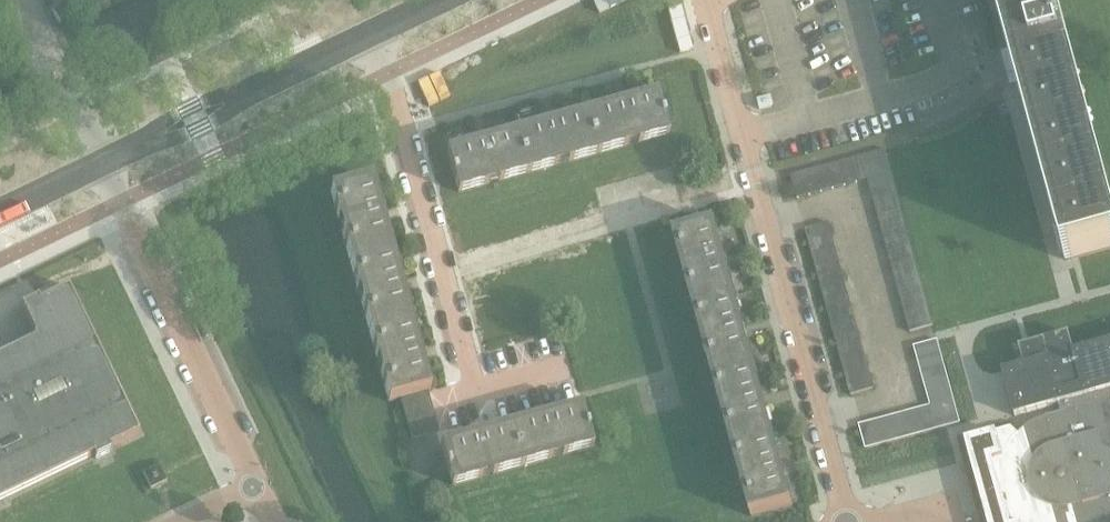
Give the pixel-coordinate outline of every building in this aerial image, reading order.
[(1018,84),(1066,261),(1080,258),(1109,249),(1109,220),(1070,71),(1075,70),(1060,13),(1054,15),(1050,0),(995,0),(1009,51),(1018,84)] [(1009,51),(1007,51),(1017,85),(1018,84),(1009,51)] [(658,93),(596,110),(607,152),(669,135),(658,93)] [(757,101),(757,102),(759,110),(772,107),(769,98),(757,101)] [(596,110),(517,132),(529,174),(607,152),(596,110)] [(529,174),(517,132),(447,152),(458,194),(529,174)] [(862,156),(868,180),(871,191),(895,185),(885,150),(862,156)] [(862,156),(850,160),(857,183),(868,180),(862,156)] [(850,160),(839,163),(845,186),(857,183),(850,160)] [(839,163),(827,166),(834,189),(845,186),(839,163)] [(827,166),(815,169),(822,193),(834,189),(827,166)] [(815,169),(804,173),(810,196),(822,193),(815,169)] [(810,196),(804,173),(791,176),(797,199),(810,196)] [(331,192),(350,262),(392,251),(372,180),(331,192)] [(895,185),(871,191),(874,203),(898,196),(895,185)] [(898,196),(874,203),(878,215),(901,208),(898,196)] [(901,208),(878,215),(881,226),(904,220),(901,208)] [(904,220),(881,226),(884,238),(908,231),(904,220)] [(805,229),(809,242),(832,236),(829,223),(805,229)] [(675,236),(694,307),(736,295),(716,225),(675,236)] [(908,231),(884,238),(887,250),(911,243),(908,231)] [(832,236),(809,242),(812,254),(836,247),(832,236)] [(911,243),(887,250),(890,261),(914,255),(911,243)] [(836,247),(812,254),(815,266),(839,259),(836,247)] [(392,251),(350,262),(369,332),(411,320),(392,251)] [(914,255),(890,261),(894,273),(917,266),(914,255)] [(839,259),(815,266),(819,277),(842,271),(839,259)] [(917,266),(894,273),(897,285),(920,278),(917,266)] [(842,271),(819,277),(822,289),(845,283),(842,271)] [(920,278),(897,285),(900,296),(924,290),(920,278)] [(845,283),(822,289),(825,301),(849,294),(845,283)] [(93,456),(95,460),(112,452),(110,448),(140,434),(69,288),(40,301),(39,298),(22,306),(37,338),(0,356),(0,501),(93,456)] [(924,290),(900,296),(903,308),(927,302),(924,290)] [(849,294),(825,301),(828,312),(852,306),(849,294)] [(736,295),(694,307),(713,377),(755,365),(736,295)] [(927,302),(903,308),(907,320),(930,313),(927,302)] [(852,306),(828,312),(831,324),(855,318),(852,306)] [(930,313),(907,320),(910,333),(934,326),(930,313)] [(855,318),(831,324),(835,336),(858,329),(855,318)] [(411,320),(369,332),(389,403),(401,400),(427,392),(430,391),(411,320)] [(858,329),(835,336),(838,347),(861,341),(858,329)] [(1025,367),(1003,373),(1016,418),(1061,405),(1109,391),(1109,343),(1075,353),(1070,335),(1044,342),(1020,349),(1025,367)] [(914,347),(918,360),(941,353),(938,340),(914,347)] [(861,341),(838,347),(841,359),(864,353),(861,341)] [(864,353),(841,359),(844,371),(868,364),(864,353)] [(941,353),(918,360),(921,371),(944,365),(941,353)] [(868,364),(844,371),(847,383),(871,376),(868,364)] [(755,365),(713,377),(732,446),(774,435),(755,365)] [(944,365),(921,371),(924,383),(948,377),(944,365)] [(871,376),(847,383),(851,396),(874,389),(871,376)] [(948,377),(924,383),(927,395),(951,388),(948,377)] [(927,395),(930,406),(937,430),(960,423),(951,388),(927,395)] [(1061,405),(1063,414),(1077,410),(1087,447),(1098,454),(1090,468),(1092,476),(1080,480),(1091,521),(1109,521),(1109,391),(1061,405)] [(427,392),(401,400),(405,413),(431,406),(427,392)] [(431,406),(405,413),(408,426),(434,419),(431,406)] [(582,406),(511,425),(523,467),(594,448),(582,406)] [(930,406),(919,409),(925,433),(937,430),(930,406)] [(919,409),(907,412),(913,436),(925,433),(919,409)] [(1080,480),(1092,476),(1090,468),(1098,454),(1087,447),(1077,410),(1063,414),(1045,419),(1041,420),(1038,422),(1034,424),(1032,425),(1028,427),(1023,431),(1019,435),(1012,428),(965,442),(988,521),(1091,521),(1080,480)] [(907,412),(895,416),(902,439),(913,436),(907,412)] [(895,416),(884,419),(890,442),(902,439),(895,416)] [(434,419),(408,426),(412,440),(438,432),(434,419)] [(884,419),(872,422),(878,446),(890,442),(884,419)] [(878,446),(872,422),(859,425),(866,449),(878,446)] [(523,467),(511,425),(441,445),(452,487),(523,467)] [(774,435),(732,446),(752,517),(793,506),(774,435)]
